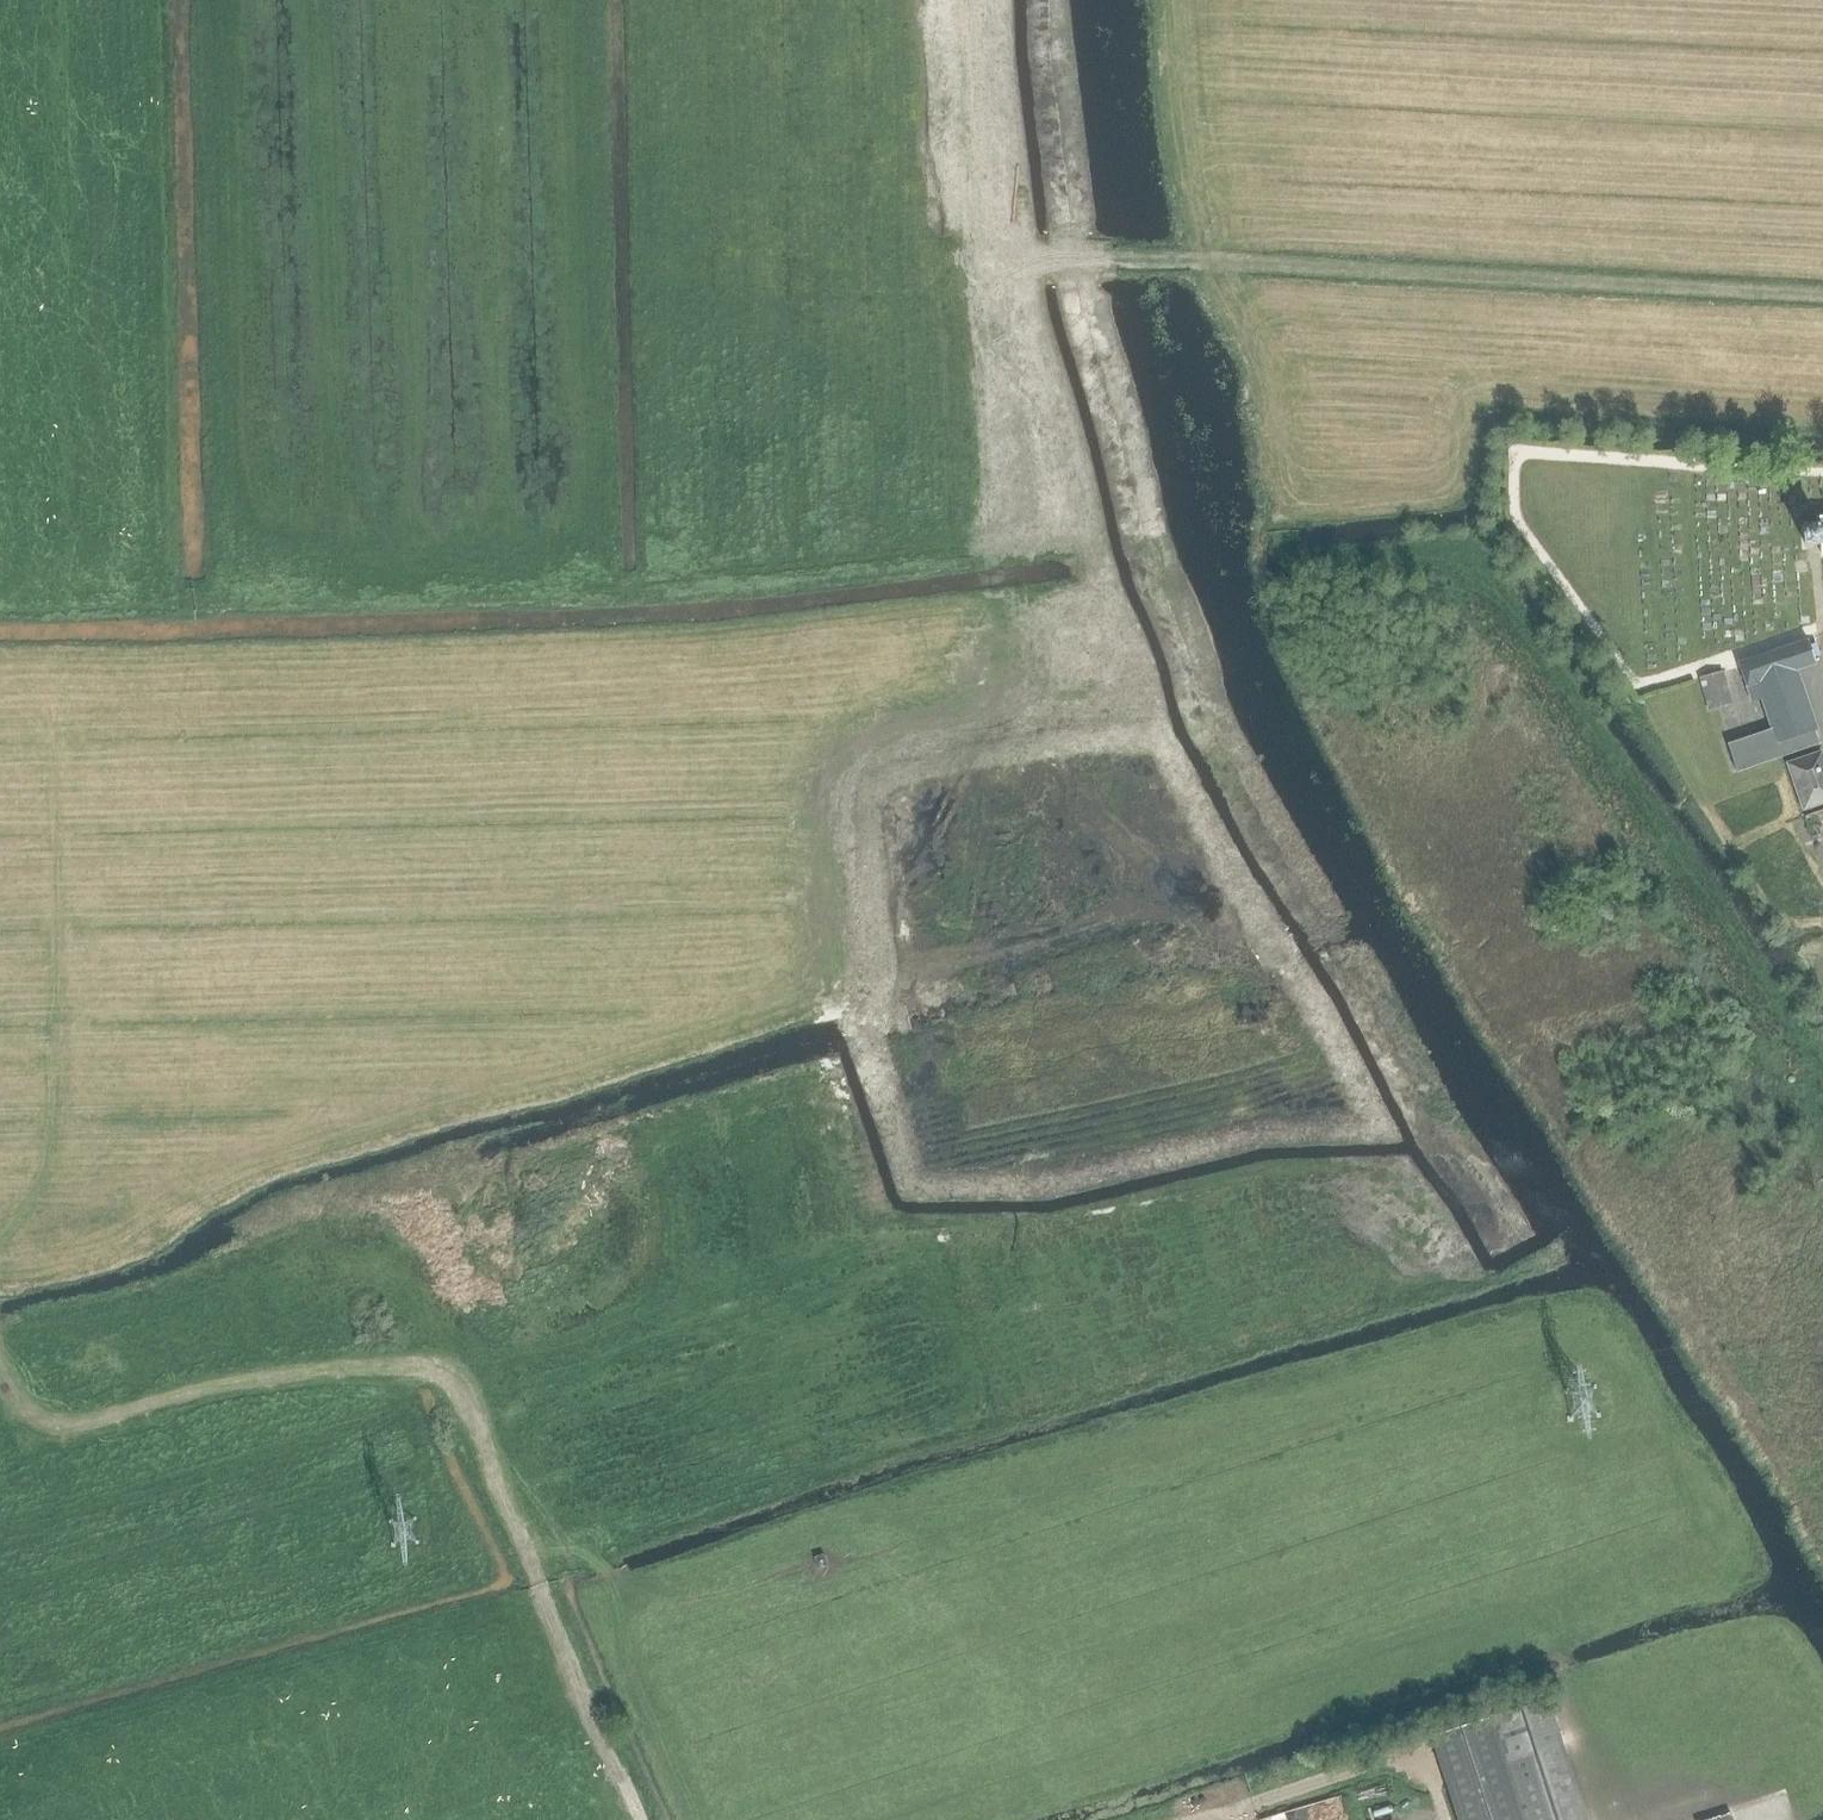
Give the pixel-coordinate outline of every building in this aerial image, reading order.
[(1820,520),(1820,528),(1803,528),(1803,545),(1820,545),(1820,553),(1822,553),(1822,520),(1820,520)] [(1727,745),(1737,774),(1821,748),(1797,673),(1816,667),(1814,662),(1822,660),(1818,648),(1811,651),(1809,646),(1741,667),(1754,706),(1763,703),(1772,731),(1727,745)] [(1723,671),(1700,678),(1709,710),(1732,704),(1723,671)] [(1820,759),(1793,767),(1807,811),(1822,806),(1822,769),(1820,759)] [(1548,1699),(1431,1736),(1458,1819),(1587,1819),(1548,1699)]
